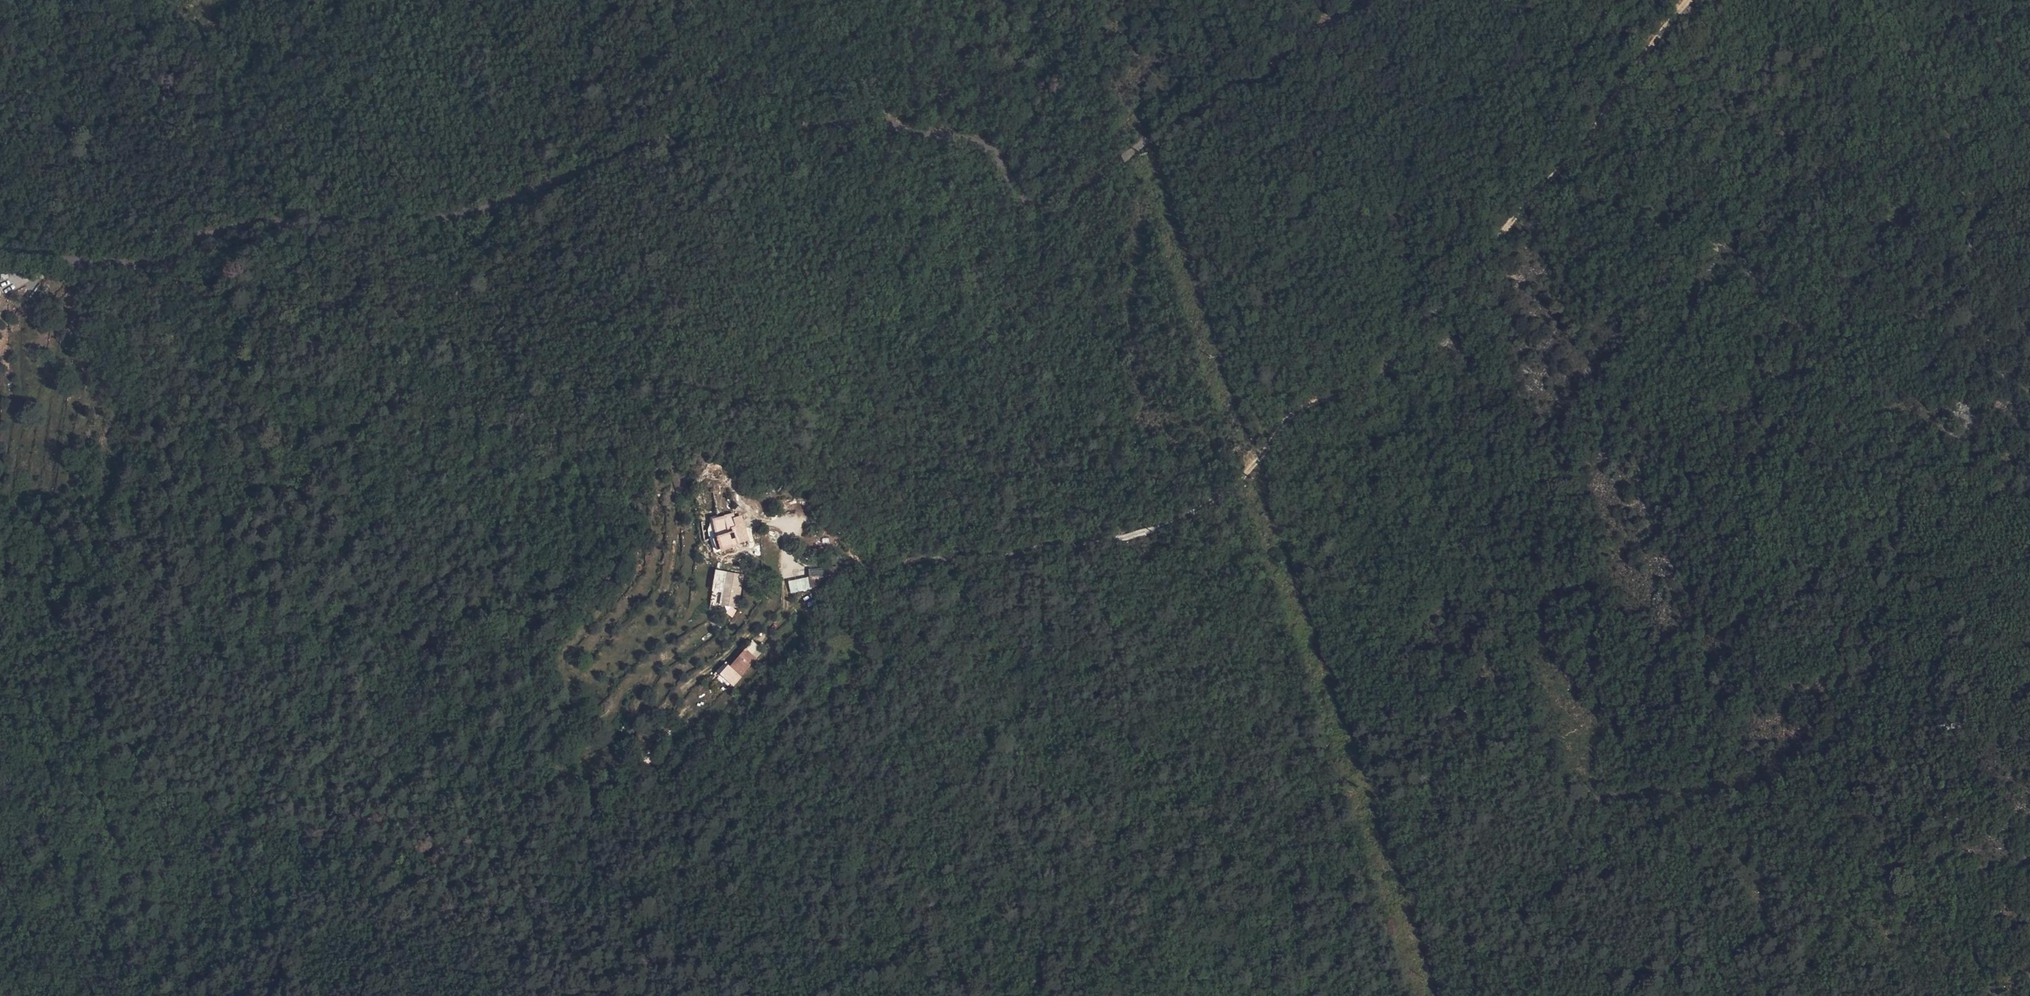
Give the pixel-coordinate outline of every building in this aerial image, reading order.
[(722,544),(747,534),(736,505),(704,516),(710,535),(717,534),(722,544)] [(709,610),(737,613),(742,573),(714,570),(709,610)] [(788,579),(789,592),(810,590),(809,578),(788,579)] [(750,641),(720,676),(732,687),(763,652),(750,641)] [(67,852),(80,851),(80,838),(66,839),(67,852)]
